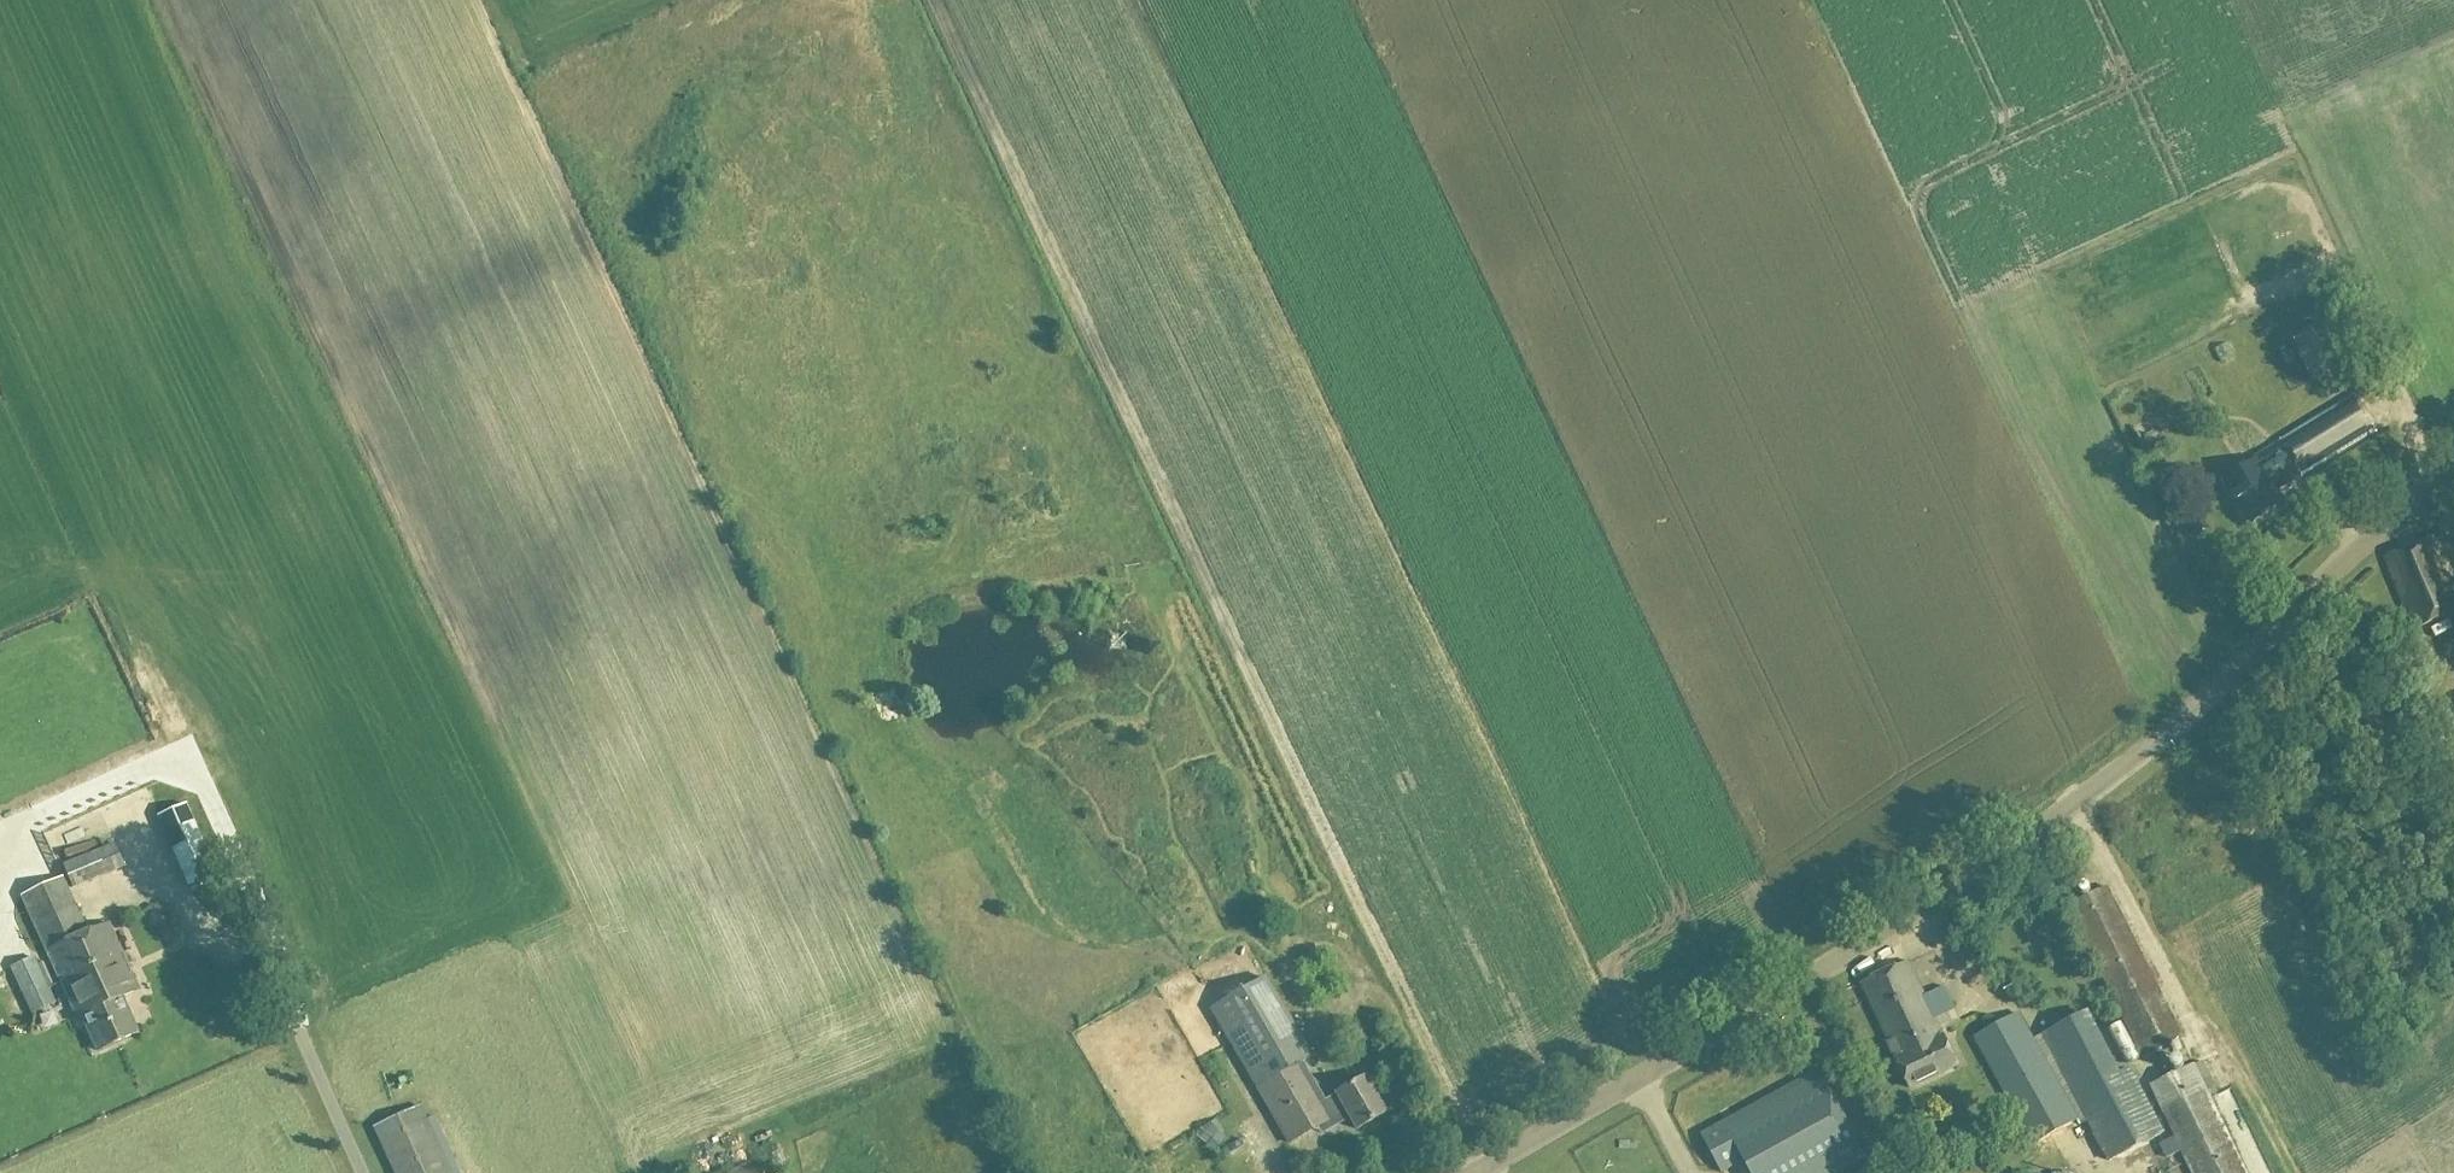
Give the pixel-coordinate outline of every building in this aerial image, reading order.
[(2349,366),(2329,322),(2293,338),(2313,382),(2349,366)] [(2253,456),(2256,461),(2224,480),(2250,524),(2283,504),(2276,492),(2302,476),(2303,479),(2376,433),(2352,395),(2253,456)] [(2434,538),(2385,558),(2414,629),(2453,612),(2453,587),(2434,538)] [(186,805),(158,817),(187,886),(215,875),(186,805)] [(124,866),(115,845),(63,866),(72,888),(124,866)] [(89,933),(63,877),(22,896),(61,983),(65,981),(73,999),(70,1001),(77,1018),(82,1015),(99,1051),(138,1033),(122,998),(140,990),(132,972),(128,974),(120,956),(124,954),(109,923),(89,933)] [(2069,907),(2145,1057),(2183,1038),(2107,888),(2069,907)] [(35,957),(10,968),(32,1016),(56,1004),(35,957)] [(1958,1067),(1909,962),(1861,985),(1910,1089),(1958,1067)] [(1311,1058),(1266,978),(1213,1008),(1289,1143),(1333,1118),(1333,1117),(1346,1109),(1357,1129),(1385,1114),(1364,1078),(1337,1093),(1337,1094),(1324,1101),(1302,1063),(1311,1058)] [(1948,984),(1932,991),(1946,1026),(1962,1020),(1948,984)] [(2108,1164),(2116,1159),(2163,1133),(2131,1071),(2120,1076),(2088,1012),(2040,1035),(2108,1164)] [(2018,1013),(1974,1038),(2035,1145),(2079,1121),(2018,1013)] [(2176,1139),(2162,1145),(2167,1157),(2181,1150),(2192,1172),(2248,1172),(2204,1082),(2210,1079),(2203,1061),(2196,1065),(2195,1063),(2150,1086),(2176,1139)] [(1701,1136),(1722,1172),(1744,1160),(1751,1172),(1839,1172),(1866,1158),(1817,1071),(1701,1136)] [(419,1107),(374,1128),(394,1172),(449,1172),(419,1107)] [(750,1163),(731,1172),(756,1172),(750,1163)]
